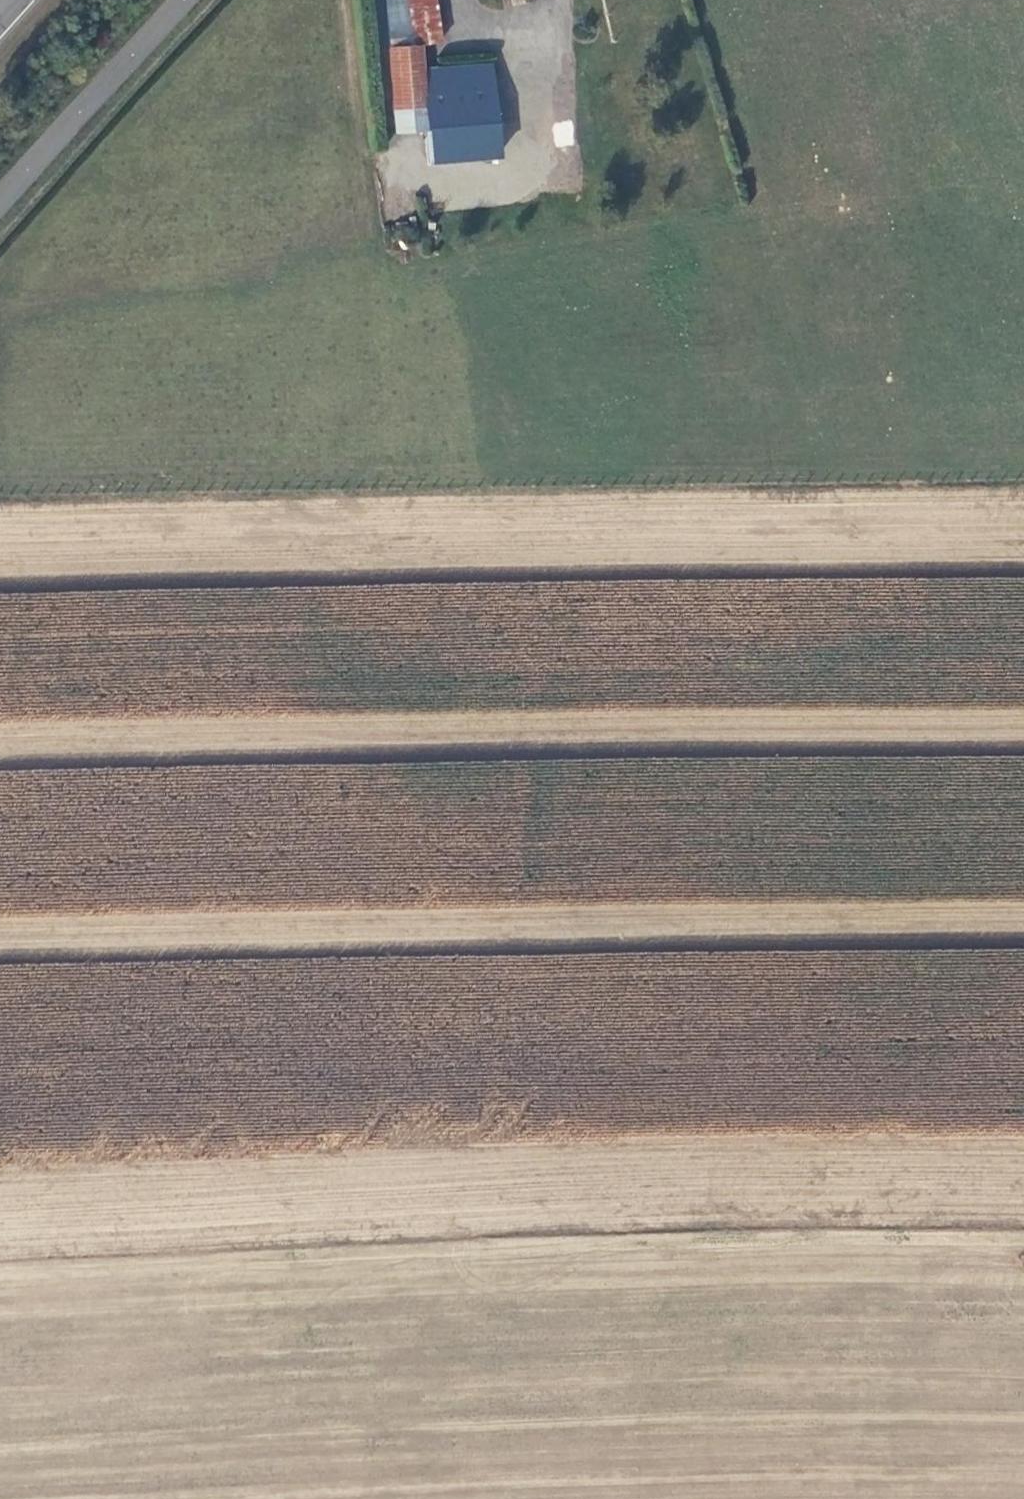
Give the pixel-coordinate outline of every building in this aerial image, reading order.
[(388,36),(418,33),(411,0),(384,0),(388,36)] [(419,43),(446,39),(437,0),(411,0),(418,33),(419,43)] [(414,45),(389,47),(395,108),(419,107),(414,45)] [(424,67),(425,93),(493,89),(490,62),(424,67)] [(425,93),(426,107),(428,127),(497,121),(493,89),(425,93)] [(571,122),(554,123),(554,146),(572,145),(571,122)]
